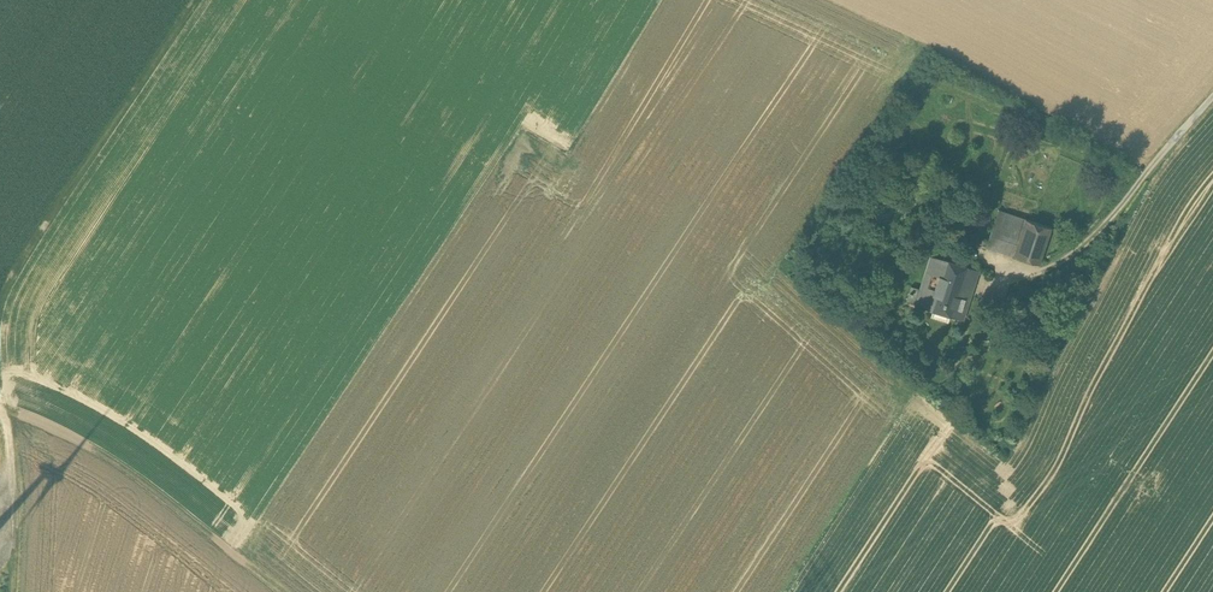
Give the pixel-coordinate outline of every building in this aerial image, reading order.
[(1052,228),(999,211),(995,221),(1022,230),(1013,256),(1040,265),(1052,228)] [(1022,230),(995,221),(986,247),(1013,256),(1022,230)] [(978,270),(946,260),(931,257),(921,289),(912,286),(907,301),(916,304),(916,305),(962,319),(978,270)] [(1038,306),(1024,302),(1018,320),(1032,325),(1038,306)]
